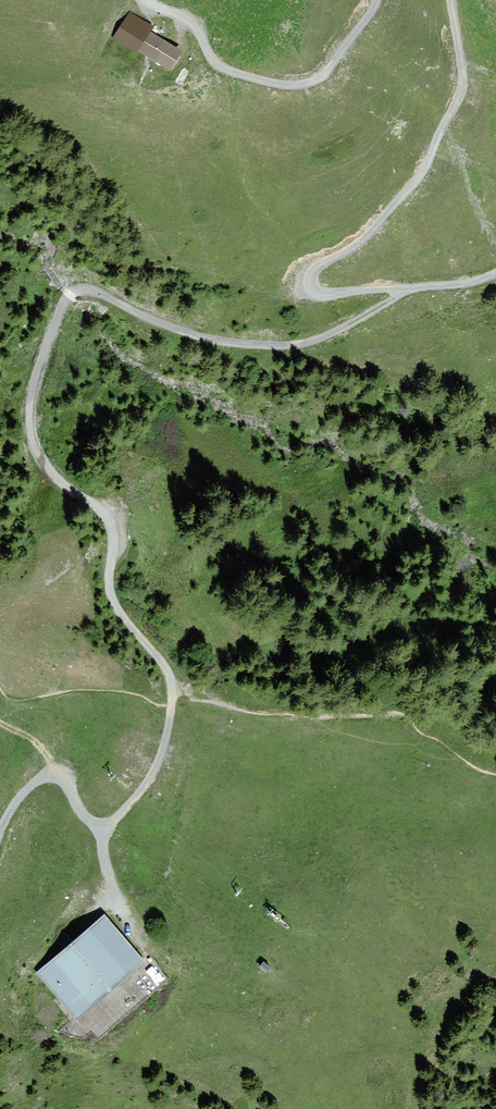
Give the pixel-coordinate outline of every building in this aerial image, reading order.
[(159,29),(132,13),(116,39),(143,55),(145,52),(156,58),(179,72),(190,53),(157,33),(159,29)] [(127,942),(103,915),(37,973),(78,1019),(120,983),(144,961),(127,942)]
